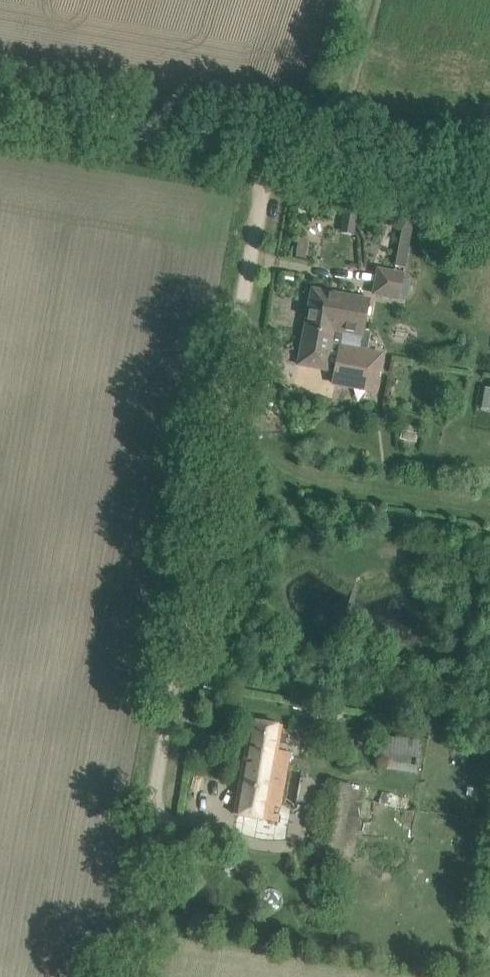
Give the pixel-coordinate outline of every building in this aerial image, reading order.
[(354,235),(359,211),(345,208),(340,232),(354,235)] [(395,266),(405,268),(414,219),(404,218),(395,266)] [(398,300),(403,275),(379,271),(374,295),(398,300)] [(305,327),(298,365),(308,367),(318,368),(328,370),(328,369),(336,371),(334,382),(373,389),(380,354),(369,352),(372,334),(363,333),(366,318),(369,300),(362,299),(312,290),(305,327)] [(481,404),(489,406),(489,400),(489,390),(484,388),(481,404)] [(283,726),(251,720),(234,814),(277,822),(290,753),(278,750),(283,726)] [(375,737),(374,770),(410,772),(411,738),(375,737)] [(326,780),(313,856),(352,863),(356,836),(343,834),(352,785),(326,780)]
